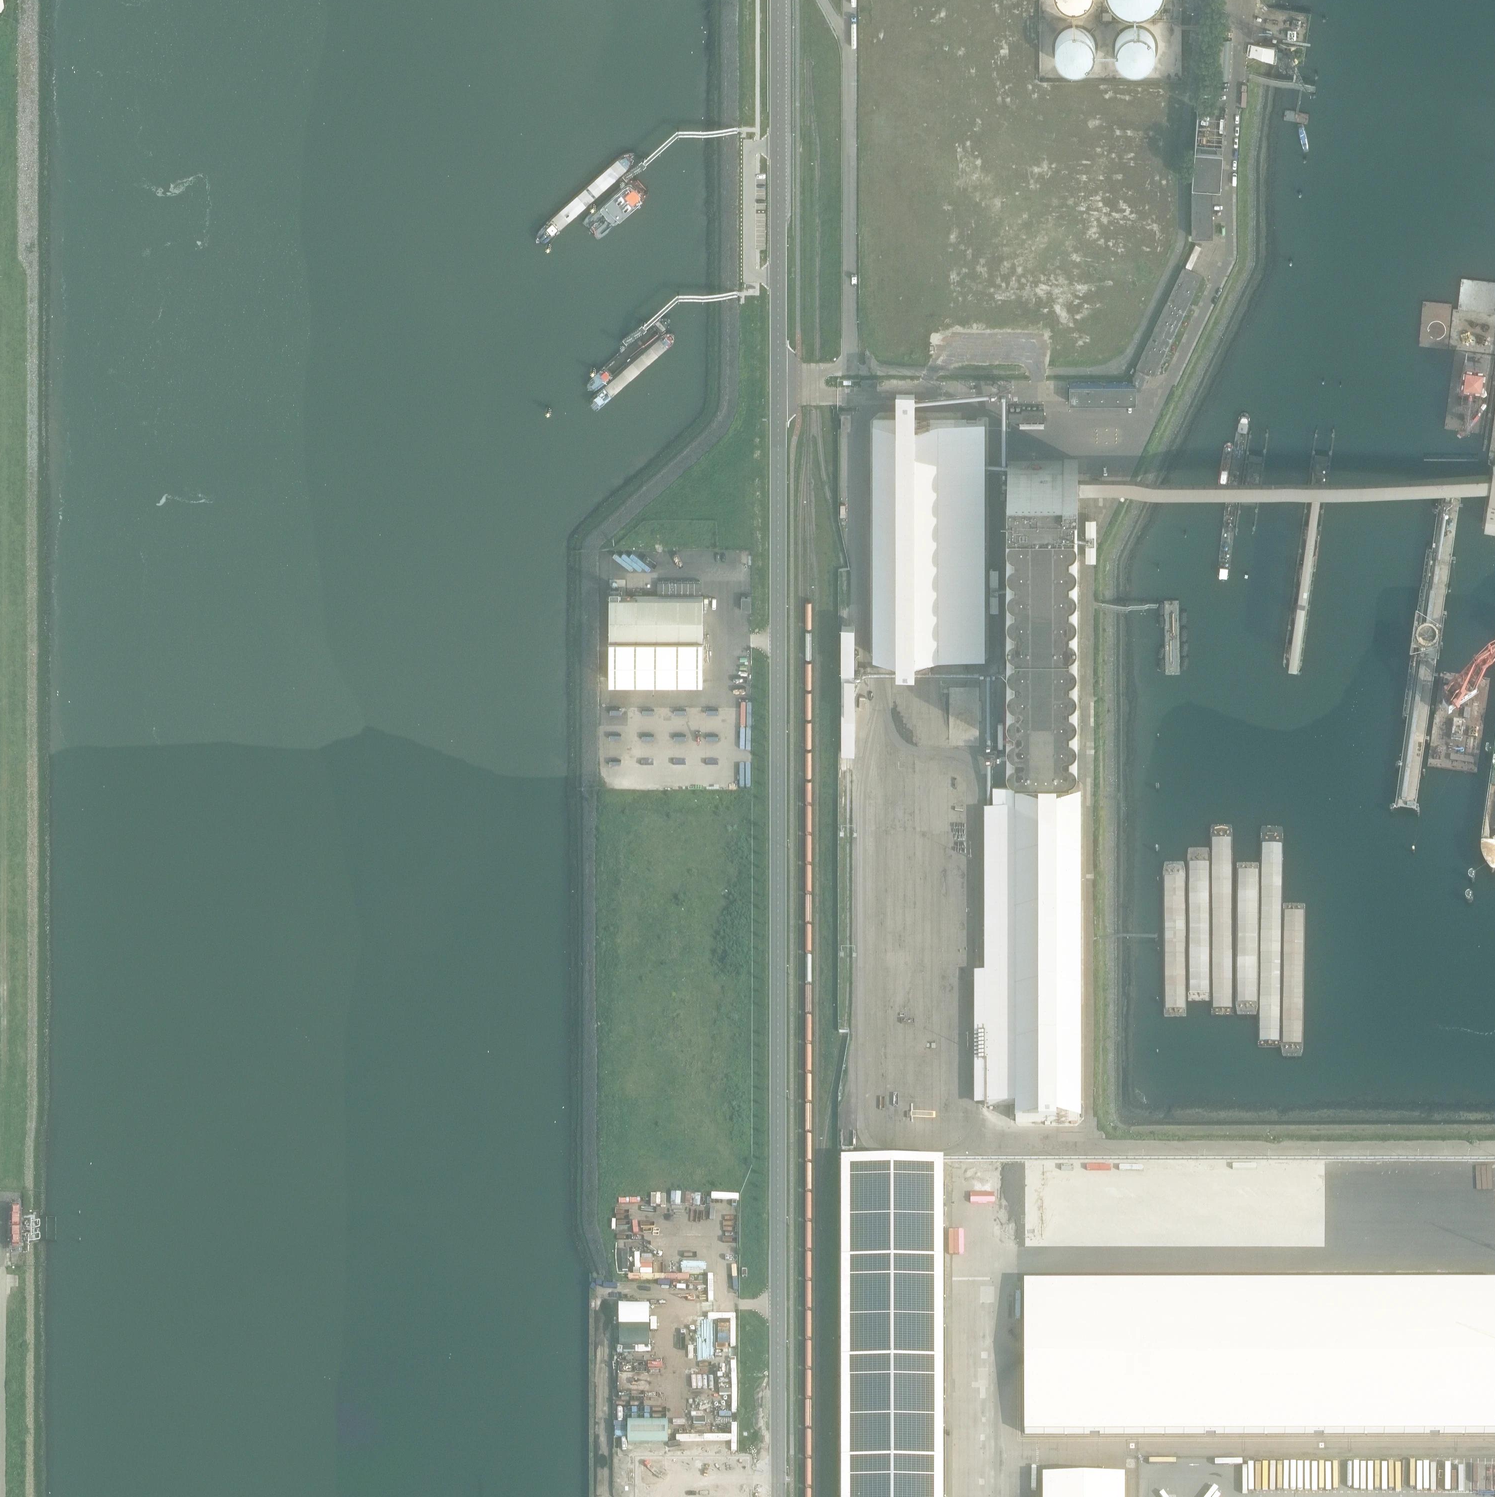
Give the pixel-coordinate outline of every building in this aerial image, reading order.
[(1115,2),(1121,6),(1129,9),(1136,10),(1144,8),(1151,5),(1157,0),(1113,0),(1115,2)] [(1251,2),(1260,14),(1269,7),(1264,0),(1254,0),(1251,2)] [(1055,43),(1056,49),(1059,54),(1063,59),(1068,62),(1074,63),(1080,63),(1086,60),(1090,56),(1094,51),(1095,45),(1094,39),(1092,33),(1088,28),(1082,25),(1076,24),(1070,25),(1064,27),(1060,31),(1057,36),(1055,43)] [(1116,48),(1118,54),(1122,59),(1127,62),(1133,64),(1139,64),(1145,62),(1150,58),(1154,53),(1156,46),(1155,40),(1153,34),(1149,29),(1144,26),(1138,24),(1132,24),(1126,26),(1121,30),(1117,35),(1115,41),(1116,48)] [(1210,37),(1208,78),(1229,79),(1232,38),(1210,37)] [(1196,144),(1223,146),(1225,113),(1218,112),(1217,126),(1216,126),(1215,133),(1203,132),(1203,140),(1196,139),(1196,144)] [(1195,145),(1192,183),(1220,185),(1223,147),(1195,145)] [(1213,185),(1191,185),(1192,236),(1213,235),(1213,185)] [(1195,237),(1183,264),(1201,272),(1214,245),(1195,237)] [(1137,368),(1133,377),(1133,383),(1136,383),(1136,389),(1142,390),(1149,373),(1155,376),(1160,367),(1164,358),(1185,312),(1189,303),(1202,276),(1183,267),(1136,367),(1137,368)] [(876,380),(861,380),(861,388),(876,388),(876,380)] [(897,419),(873,420),(873,655),(897,655),(897,663),(915,663),(915,655),(917,655),(930,655),(935,655),(985,656),(985,419),(930,419),(918,420),(915,420),(915,389),(915,384),(915,380),(897,380),(897,419)] [(1136,383),(1069,383),(1069,402),(1136,402),(1136,383)] [(1021,412),(1008,412),(1008,420),(1044,420),(1044,410),(1021,410),(1021,412)] [(851,411),(841,411),(841,428),(851,428),(851,411)] [(1014,750),(1070,750),(1070,747),(1071,747),(1072,746),(1074,745),(1075,744),(1076,743),(1076,742),(1077,740),(1077,739),(1077,737),(1077,736),(1077,735),(1076,733),(1076,732),(1075,731),(1074,730),(1073,729),(1071,728),(1070,727),(1070,723),(1071,722),(1073,721),(1074,720),(1075,719),(1076,718),(1076,717),(1077,716),(1077,714),(1077,713),(1077,711),(1077,710),(1076,708),(1076,707),(1075,706),(1074,705),(1073,704),(1071,703),(1070,703),(1070,698),(1071,697),(1073,697),(1074,696),(1075,695),(1076,693),(1076,692),(1077,691),(1077,689),(1077,688),(1077,686),(1077,685),(1076,683),(1076,682),(1075,681),(1074,680),(1073,679),(1071,678),(1070,678),(1070,673),(1071,672),(1073,672),(1074,671),(1075,670),(1076,669),(1076,667),(1077,666),(1077,664),(1077,663),(1077,662),(1077,660),(1076,659),(1076,657),(1075,656),(1074,655),(1073,654),(1071,654),(1070,653),(1070,648),(1071,648),(1073,647),(1074,646),(1075,645),(1076,644),(1076,643),(1077,641),(1077,640),(1077,638),(1077,637),(1077,635),(1076,634),(1076,633),(1075,631),(1074,630),(1073,629),(1071,629),(1070,628),(1070,623),(1071,623),(1073,622),(1074,621),(1075,620),(1076,619),(1076,618),(1077,616),(1077,615),(1077,613),(1077,612),(1077,611),(1076,609),(1076,608),(1075,607),(1074,606),(1073,605),(1071,604),(1070,603),(1070,599),(1071,598),(1073,597),(1074,596),(1075,595),(1076,594),(1076,593),(1077,592),(1077,590),(1077,589),(1077,587),(1077,586),(1076,584),(1076,583),(1075,582),(1074,581),(1073,580),(1071,579),(1070,579),(1070,574),(1071,573),(1073,573),(1074,572),(1075,571),(1076,569),(1076,568),(1077,567),(1077,565),(1077,564),(1077,562),(1077,561),(1076,559),(1076,558),(1075,557),(1074,556),(1073,555),(1071,554),(1070,554),(1070,549),(1071,548),(1073,548),(1074,547),(1075,546),(1076,545),(1076,543),(1077,542),(1077,540),(1077,539),(1077,538),(1077,536),(1076,535),(1076,533),(1075,532),(1074,531),(1073,530),(1071,530),(1070,529),(1070,524),(1071,524),(1073,523),(1074,522),(1075,521),(1076,520),(1076,519),(1077,517),(1077,516),(1077,514),(1077,513),(1077,511),(1076,510),(1076,509),(1075,507),(1074,506),(1073,505),(1071,505),(1070,504),(1070,494),(1075,494),(1075,480),(1075,472),(1078,472),(1078,464),(1078,459),(1063,459),(1063,460),(1008,460),(1008,494),(1014,494),(1014,504),(1013,505),(1012,506),(1010,506),(1009,508),(1008,509),(1008,510),(1007,511),(1007,513),(1007,514),(1007,516),(1007,517),(1008,519),(1008,520),(1009,521),(1010,522),(1012,523),(1013,524),(1014,524),(1014,529),(1013,530),(1012,530),(1010,531),(1009,532),(1008,533),(1008,535),(1007,536),(1007,538),(1007,539),(1007,541),(1007,542),(1008,543),(1008,545),(1009,546),(1010,547),(1012,548),(1013,549),(1014,549),(1014,554),(1013,554),(1012,555),(1010,556),(1009,557),(1008,558),(1008,560),(1007,561),(1007,562),(1007,564),(1007,565),(1007,567),(1008,568),(1008,570),(1009,571),(1010,572),(1012,573),(1013,573),(1014,574),(1014,579),(1013,579),(1012,580),(1010,581),(1009,582),(1008,583),(1008,584),(1007,586),(1007,587),(1007,589),(1007,590),(1007,592),(1008,593),(1008,594),(1009,596),(1010,597),(1012,597),(1013,598),(1014,599),(1014,604),(1013,604),(1012,605),(1010,606),(1009,607),(1008,608),(1008,609),(1007,611),(1007,612),(1007,613),(1007,615),(1007,616),(1008,618),(1008,619),(1009,620),(1010,621),(1012,622),(1013,623),(1014,623),(1014,628),(1013,629),(1012,630),(1010,630),(1009,631),(1008,633),(1008,634),(1007,635),(1007,637),(1007,638),(1007,640),(1007,641),(1008,643),(1008,644),(1009,645),(1010,646),(1012,647),(1013,648),(1014,648),(1014,653),(1013,654),(1012,654),(1010,655),(1009,656),(1008,657),(1008,659),(1007,660),(1007,662),(1007,663),(1007,665),(1007,666),(1008,667),(1008,669),(1009,670),(1010,671),(1012,672),(1013,673),(1014,673),(1014,678),(1013,678),(1012,679),(1010,680),(1009,681),(1008,682),(1008,684),(1007,685),(1007,686),(1007,688),(1007,689),(1007,691),(1008,692),(1008,693),(1009,695),(1010,696),(1012,697),(1013,697),(1014,698),(1014,703),(1013,703),(1012,704),(1010,705),(1009,706),(1009,707),(1008,708),(1007,710),(1007,711),(1007,713),(1007,714),(1007,716),(1008,717),(1009,718),(1009,719),(1010,720),(1012,721),(1013,722),(1014,723),(1014,727),(1013,728),(1012,729),(1010,730),(1009,731),(1009,732),(1008,733),(1007,734),(1007,736),(1007,737),(1007,739),(1007,740),(1008,742),(1009,743),(1009,744),(1010,745),(1012,746),(1013,747),(1014,747),(1014,750)] [(703,596),(609,596),(609,638),(608,639),(609,639),(609,680),(703,680),(703,639),(704,638),(703,638),(703,596)] [(741,610),(751,610),(751,597),(741,596),(741,610)] [(855,623),(842,623),(842,656),(842,753),(854,753),(855,656),(855,623)] [(705,639),(704,657),(716,658),(717,640),(705,639)] [(951,714),(950,697),(941,698),(941,707),(948,707),(948,714),(951,714)] [(984,1014),(974,1014),(973,1075),(984,1075),(984,1112),(1014,1112),(1014,1128),(1079,1128),(1080,782),(1016,782),(1016,815),(985,815),(984,979),(984,1014)] [(969,821),(969,814),(956,813),(956,816),(960,816),(960,821),(969,821)] [(1494,1240),(1494,1158),(1025,1157),(1024,1239),(1494,1240)] [(947,1160),(841,1159),(841,1496),(946,1496),(947,1160)] [(24,1236),(24,1220),(10,1220),(10,1236),(24,1236)] [(1018,1278),(1003,1278),(1002,1306),(1016,1306),(1016,1293),(1017,1293),(1018,1278)] [(1023,1285),(1023,1436),(1494,1435),(1494,1284),(1023,1285)] [(1043,1478),(1043,1496),(1125,1496),(1125,1478),(1043,1478)] [(726,1481),(726,1495),(738,1495),(738,1481),(726,1481)]
